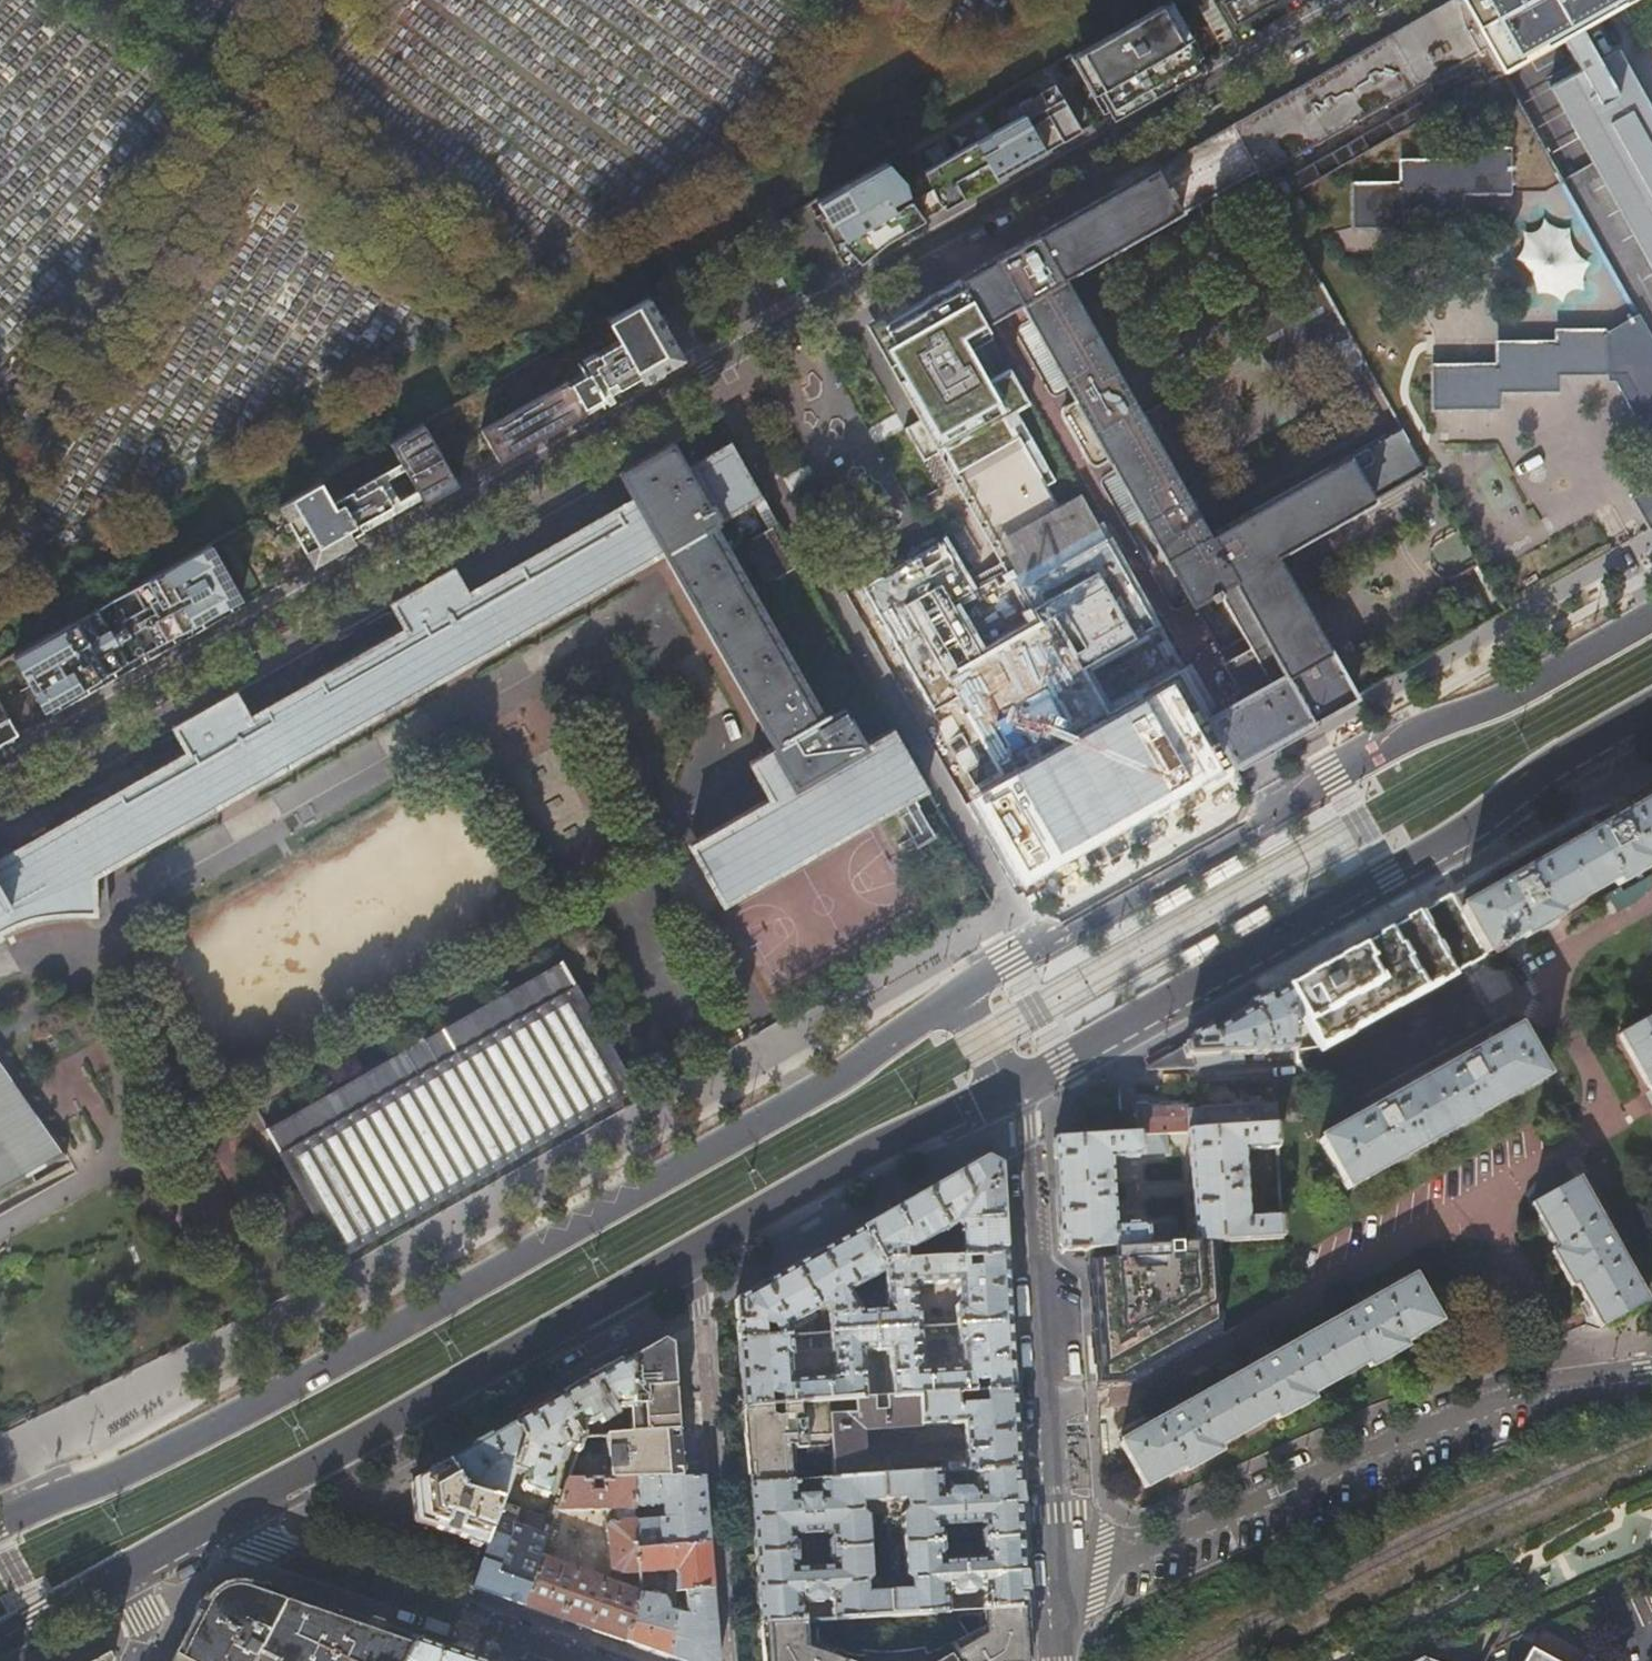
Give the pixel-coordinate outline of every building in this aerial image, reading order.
[(1238,42),(1256,32),(1249,20),(1267,9),(1281,1),(1288,14),(1306,4),(1304,0),(1214,0),(1238,42)] [(1489,49),(1476,27),(1461,0),(1454,0),(1436,10),(1232,126),(1258,172),(1262,178),(1489,49)] [(1476,27),(1489,49),(1499,68),(1502,72),(1561,39),(1602,110),(1576,125),(1651,256),(1651,156),(1579,29),(1630,0),(1461,0),(1476,27)] [(1192,62),(1161,7),(1081,53),(1112,108),(1129,98),(1192,62)] [(1504,77),(1502,72),(1499,68),(1271,195),(1275,202),(1504,77)] [(1530,110),(1549,100),(1537,78),(1519,88),(1530,110)] [(923,171),(936,201),(944,209),(1081,131),(1062,98),(1040,111),(1036,105),(1035,106),(1031,98),(1006,112),(1012,122),(992,134),(986,123),(973,130),(978,141),(947,158),(939,144),(925,152),(933,166),(923,171)] [(1552,104),(1535,111),(1551,151),(1568,144),(1552,104)] [(1258,172),(1232,126),(1214,136),(1088,207),(983,266),(959,280),(984,323),(1018,303),(1074,402),(1063,408),(1062,409),(1061,410),(1061,411),(1060,414),(1061,416),(1088,464),(1090,467),(1092,467),(1095,468),(1097,468),(1098,467),(1108,461),(1172,572),(1173,571),(1191,604),(1208,594),(1211,600),(1220,595),(1251,649),(1223,664),(1238,692),(1232,696),(1235,703),(1211,716),(1239,767),(1355,697),(1276,556),(1427,471),(1403,427),(1208,537),(1062,279),(1178,213),(1180,216),(1258,172)] [(1352,185),(1353,228),(1403,228),(1403,211),(1464,210),(1464,194),(1513,194),(1513,153),(1463,151),(1463,163),(1403,163),(1403,186),(1352,185)] [(903,180),(892,167),(834,201),(842,216),(848,213),(858,230),(865,236),(872,242),(883,233),(913,217),(903,180)] [(1531,304),(1582,299),(1575,224),(1524,229),(1531,304)] [(932,444),(1021,392),(984,323),(959,280),(869,331),(932,444)] [(1323,287),(1249,329),(1267,361),(1269,362),(1272,363),(1274,363),(1276,362),(1278,361),(1316,340),(1345,325),(1323,287)] [(648,296),(607,320),(624,350),(641,381),(671,364),(683,357),(673,340),(656,310),(648,296)] [(1640,317),(1610,334),(1560,335),(1559,346),(1499,347),(1499,367),(1433,367),(1432,410),(1499,409),(1499,393),(1558,392),(1558,375),(1624,376),(1651,423),(1651,339),(1640,317)] [(630,398),(641,381),(624,350),(607,358),(613,367),(630,398)] [(1248,380),(1235,362),(1197,387),(1209,406),(1248,380)] [(630,398),(613,367),(509,426),(524,456),(583,423),(630,398)] [(1099,528),(1021,392),(932,444),(1010,579),(1099,528)] [(427,414),(389,435),(410,471),(414,478),(427,499),(430,505),(432,508),(470,487),(427,414)] [(634,499),(665,553),(775,750),(749,765),(771,801),(691,848),(723,901),(925,787),(892,729),(863,746),(842,711),(822,722),(715,524),(760,497),(729,443),(686,468),(672,443),(619,473),(634,499)] [(361,546),(430,505),(427,499),(410,509),(397,488),(414,478),(410,471),(343,510),(361,546)] [(341,561),(363,549),(321,474),(279,497),(320,573),(341,561)] [(1632,498),(1650,530),(1651,529),(1651,488),(1632,498)] [(0,856),(0,869),(20,906),(0,917),(0,935),(4,932),(12,928),(21,924),(32,920),(44,918),(56,917),(69,916),(84,916),(100,915),(98,877),(665,553),(634,499),(467,593),(452,568),(392,602),(405,625),(254,713),(240,687),(173,725),(187,750),(0,856)] [(797,568),(775,527),(754,538),(760,548),(752,552),(769,582),(776,578),(777,579),(797,568)] [(940,539),(850,590),(906,689),(971,800),(1018,886),(1239,767),(1211,716),(1185,668),(1106,539),(1099,528),(1010,579),(998,585),(994,578),(970,592),(940,539)] [(241,598),(211,544),(13,657),(44,711),(49,708),(53,715),(108,683),(188,638),(240,608),(237,601),(241,598)] [(0,703),(0,744),(1,744),(18,734),(0,703)] [(1486,956),(1523,935),(1525,940),(1559,921),(1556,916),(1616,883),(1619,888),(1651,868),(1649,863),(1651,861),(1651,803),(1599,834),(1590,818),(1540,846),(1480,880),(1452,896),(1486,956)] [(20,906),(0,869),(0,917),(20,906)] [(1292,1004),(1317,1049),(1486,956),(1452,896),(1426,910),(1387,933),(1368,944),(1311,976),(1284,991),(1292,1004)] [(1264,906),(1228,927),(1236,941),(1272,921),(1264,906)] [(1176,956),(1185,970),(1221,950),(1213,936),(1176,956)] [(637,1090),(561,961),(260,1131),(336,1265),(637,1090)] [(1246,1054),(1295,1051),(1292,1004),(1284,991),(1242,1015),(1146,1069),(1146,1072),(1245,1066),(1246,1054)] [(1651,1095),(1651,1018),(1619,1036),(1651,1095)] [(1320,1142),(1348,1191),(1545,1079),(1519,1030),(1475,1055),(1473,1052),(1461,1058),(1464,1061),(1377,1110),(1375,1106),(1364,1113),(1366,1116),(1320,1142)] [(62,1157),(0,1068),(0,1191),(62,1157)] [(1247,1082),(1248,1098),(1274,1096),(1273,1080),(1247,1082)] [(1188,1132),(1187,1109),(1187,1107),(1137,1109),(1136,1089),(1125,1090),(1118,1091),(1121,1137),(1165,1134),(1188,1132)] [(1210,1108),(1187,1109),(1188,1132),(1276,1127),(1275,1103),(1210,1108)] [(1278,1148),(1276,1127),(1188,1132),(1195,1244),(1213,1243),(1283,1239),(1282,1217),(1249,1218),(1247,1187),(1250,1187),(1250,1180),(1247,1181),(1245,1150),(1278,1148)] [(1166,1145),(1165,1134),(1121,1137),(1054,1141),(1058,1199),(1061,1252),(1089,1250),(1171,1246),(1171,1234),(1148,1235),(1148,1229),(1143,1225),(1115,1227),(1112,1158),(1141,1157),(1144,1153),(1143,1146),(1166,1145)] [(1006,1257),(1000,1167),(986,1159),(955,1176),(937,1187),(925,1194),(952,1238),(960,1234),(964,1259),(1006,1257)] [(1533,1205),(1573,1182),(1564,1166),(1545,1177),(1528,1195),(1533,1205)] [(1592,1312),(1601,1329),(1647,1303),(1576,1180),(1573,1182),(1533,1205),(1556,1246),(1551,1249),(1573,1288),(1578,1286),(1592,1312)] [(904,1205),(861,1229),(883,1263),(964,1259),(952,1238),(925,1194),(904,1205)] [(883,1263),(861,1229),(824,1250),(793,1268),(818,1311),(825,1307),(829,1312),(830,1333),(875,1331),(874,1311),(862,1312),(850,1292),(886,1271),(887,1271),(883,1263)] [(1171,1246),(1089,1250),(1094,1345),(1096,1381),(1134,1378),(1218,1332),(1213,1243),(1195,1244),(1171,1246)] [(1010,1324),(1006,1257),(964,1259),(883,1263),(887,1271),(886,1271),(887,1310),(874,1311),(875,1331),(921,1329),(920,1309),(917,1309),(915,1284),(956,1282),(957,1306),(955,1306),(956,1327),(1010,1324)] [(818,1311),(793,1268),(751,1291),(735,1301),(738,1341),(792,1336),(792,1325),(818,1311)] [(1118,1443),(1144,1489),(1160,1480),(1181,1468),(1184,1473),(1218,1454),(1216,1449),(1274,1417),(1277,1421),(1311,1402),(1309,1397),(1367,1364),(1370,1369),(1405,1351),(1402,1345),(1439,1324),(1413,1279),(1118,1443)] [(1011,1344),(1010,1324),(956,1327),(957,1347),(960,1347),(961,1371),(921,1373),(919,1349),(922,1349),(921,1329),(875,1331),(877,1352),(890,1352),(892,1398),(956,1395),(984,1393),(1014,1391),(1011,1344)] [(877,1352),(875,1331),(830,1333),(832,1353),(834,1353),(835,1376),(793,1380),(791,1357),(794,1357),(792,1336),(738,1341),(740,1375),(741,1386),(743,1409),(749,1409),(770,1407),(769,1396),(782,1395),(783,1406),(830,1401),(856,1400),(875,1399),(879,1399),(879,1391),(865,1391),(863,1353),(877,1352)] [(632,1360),(632,1409),(632,1427),(632,1435),(680,1432),(675,1375),(673,1347),(663,1342),(647,1351),(632,1360)] [(597,1380),(561,1399),(581,1438),(603,1437),(602,1423),(616,1415),(614,1412),(619,1410),(632,1409),(632,1360),(597,1380)] [(1017,1451),(1014,1391),(984,1393),(984,1405),(957,1406),(956,1395),(892,1398),(887,1398),(888,1415),(876,1416),(875,1399),(856,1400),(857,1412),(831,1414),(833,1445),(835,1477),(835,1479),(865,1477),(862,1429),(963,1424),(965,1462),(948,1463),(948,1467),(923,1468),(923,1460),(899,1461),(900,1476),(940,1474),(976,1472),(1018,1470),(1017,1451)] [(536,1413),(514,1426),(523,1443),(510,1479),(521,1483),(524,1489),(548,1498),(554,1479),(550,1477),(557,1457),(573,1462),(581,1438),(561,1399),(536,1413)] [(747,1437),(750,1484),(752,1484),(793,1481),(791,1442),(796,1442),(796,1447),(808,1448),(808,1445),(833,1445),(831,1414),(830,1401),(783,1406),(770,1407),(749,1409),(751,1428),(751,1437),(747,1437)] [(482,1444),(449,1463),(463,1488),(501,1502),(502,1500),(510,1479),(523,1443),(514,1426),(482,1444)] [(619,1436),(632,1435),(632,1427),(619,1427),(619,1436)] [(682,1473),(680,1432),(632,1435),(619,1436),(607,1436),(609,1480),(632,1481),(683,1479),(682,1473)] [(463,1488),(449,1463),(443,1466),(417,1481),(421,1525),(485,1547),(495,1520),(501,1502),(463,1488)] [(900,1476),(865,1477),(835,1479),(835,1477),(793,1481),(752,1484),(756,1554),(798,1552),(797,1545),(794,1543),(794,1537),(829,1535),(829,1540),(827,1541),(827,1550),(868,1548),(867,1515),(862,1513),(861,1504),(903,1501),(903,1511),(899,1514),(901,1546),(944,1543),(944,1534),(939,1531),(944,1527),(980,1525),(983,1528),(979,1532),(980,1542),(1023,1539),(1021,1515),(1018,1470),(976,1472),(977,1487),(973,1491),(968,1487),(967,1480),(962,1480),(962,1479),(955,1479),(955,1481),(950,1481),(950,1488),(946,1493),(941,1489),(940,1474),(900,1476)] [(632,1481),(634,1508),(665,1506),(663,1508),(663,1509),(662,1510),(662,1513),(662,1515),(663,1517),(666,1519),(635,1522),(638,1551),(710,1544),(707,1506),(705,1478),(683,1479),(632,1481)] [(567,1480),(558,1506),(557,1510),(617,1510),(618,1525),(612,1524),(607,1528),(612,1584),(541,1557),(539,1565),(525,1607),(576,1625),(626,1643),(642,1595),(641,1595),(640,1589),(638,1551),(635,1522),(634,1508),(632,1481),(609,1480),(602,1480),(601,1492),(591,1493),(590,1480),(567,1480)] [(554,1518),(557,1510),(558,1506),(552,1504),(548,1515),(554,1518)] [(495,1520),(485,1547),(537,1564),(539,1565),(541,1557),(548,1537),(495,1520)] [(1023,1552),(1023,1539),(980,1542),(980,1550),(984,1553),(980,1558),(946,1559),(941,1556),(945,1553),(944,1543),(901,1546),(903,1576),(908,1581),(908,1590),(867,1592),(866,1582),(870,1579),(868,1548),(827,1550),(828,1560),(831,1562),(831,1568),(796,1570),(796,1564),(798,1563),(798,1552),(756,1554),(761,1625),(800,1623),(801,1622),(800,1604),(804,1600),(808,1604),(822,1603),(826,1598),(831,1602),(832,1620),(868,1618),(887,1617),(903,1616),(928,1615),(948,1614),(948,1594),(953,1590),(956,1594),(956,1603),(962,1603),(962,1604),(969,1604),(969,1603),(975,1602),(975,1594),(980,1589),(984,1594),(985,1612),(986,1611),(1018,1609),(1027,1609),(1026,1591),(1023,1552)] [(710,1544),(638,1551),(640,1589),(650,1589),(648,1573),(678,1570),(676,1591),(678,1591),(713,1589),(710,1544)] [(523,1607),(537,1564),(485,1547),(471,1589),(493,1596),(523,1607)] [(525,1607),(539,1565),(537,1564),(523,1607),(525,1607)] [(260,1653),(273,1660),(275,1660),(405,1660),(417,1640),(400,1635),(377,1627),(332,1611),(302,1601),(284,1595),(275,1592),(262,1588),(250,1584),(233,1585),(209,1599),(203,1603),(197,1614),(193,1622),(185,1638),(173,1660),(256,1660),(260,1653)] [(678,1591),(677,1599),(685,1600),(685,1608),(686,1615),(675,1614),(670,1657),(681,1660),(719,1660),(714,1606),(713,1589),(678,1591)] [(662,1597),(642,1595),(626,1643),(663,1655),(670,1657),(675,1614),(669,1613),(668,1606),(662,1597)] [(986,1611),(986,1627),(953,1645),(957,1653),(944,1660),(1030,1660),(1028,1637),(1028,1633),(1020,1633),(1018,1609),(986,1611)] [(834,1660),(837,1652),(801,1642),(800,1623),(761,1625),(761,1627),(769,1627),(771,1649),(763,1649),(764,1660),(837,1660),(834,1660)] [(461,1656),(417,1640),(405,1660),(476,1660),(461,1656)] [(1532,1646),(1524,1660),(1560,1660),(1532,1646)]
